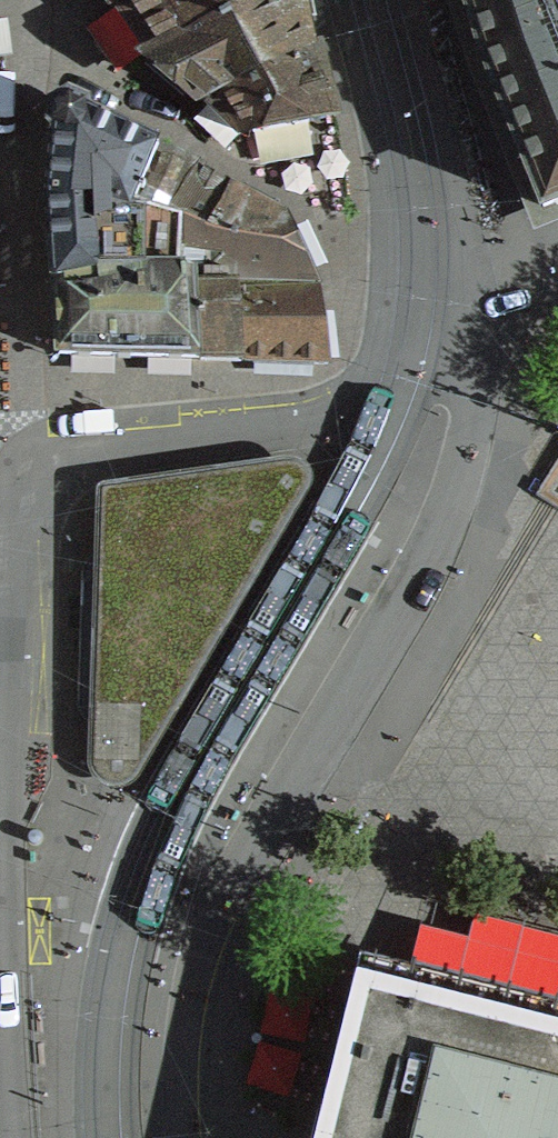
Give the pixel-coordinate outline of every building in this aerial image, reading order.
[(302,0),(130,0),(116,6),(126,21),(148,53),(170,72),(204,101),(264,64),(311,47),(302,0)] [(484,64),(543,210),(557,204),(557,0),(464,0),(484,64)] [(334,115),(318,44),(311,47),(264,64),(204,101),(238,133),(266,128),(334,115)] [(104,356),(200,359),(195,289),(198,289),(198,282),(313,283),(294,241),(284,219),(283,219),(270,250),(207,229),(204,235),(170,219),(167,223),(128,216),(156,151),(92,121),(87,119),(85,111),(69,103),(52,113),(51,130),(57,136),(50,203),(53,250),(60,355),(104,356)] [(128,216),(167,223),(170,219),(198,171),(168,156),(156,151),(128,216)] [(170,219),(204,235),(207,229),(229,190),(210,178),(198,171),(170,219)] [(240,196),(229,190),(207,229),(270,250),(283,219),(240,196)] [(243,360),(236,290),(198,289),(195,289),(200,359),(214,360),(243,360)] [(320,307),(318,289),(236,290),(243,360),(327,364),(320,307)] [(120,792),(137,780),(311,488),(309,470),(299,461),(291,460),(107,482),(97,489),(89,767),(93,782),(120,792)] [(349,954),(305,1137),(557,1137),(557,1005),(349,954)]
